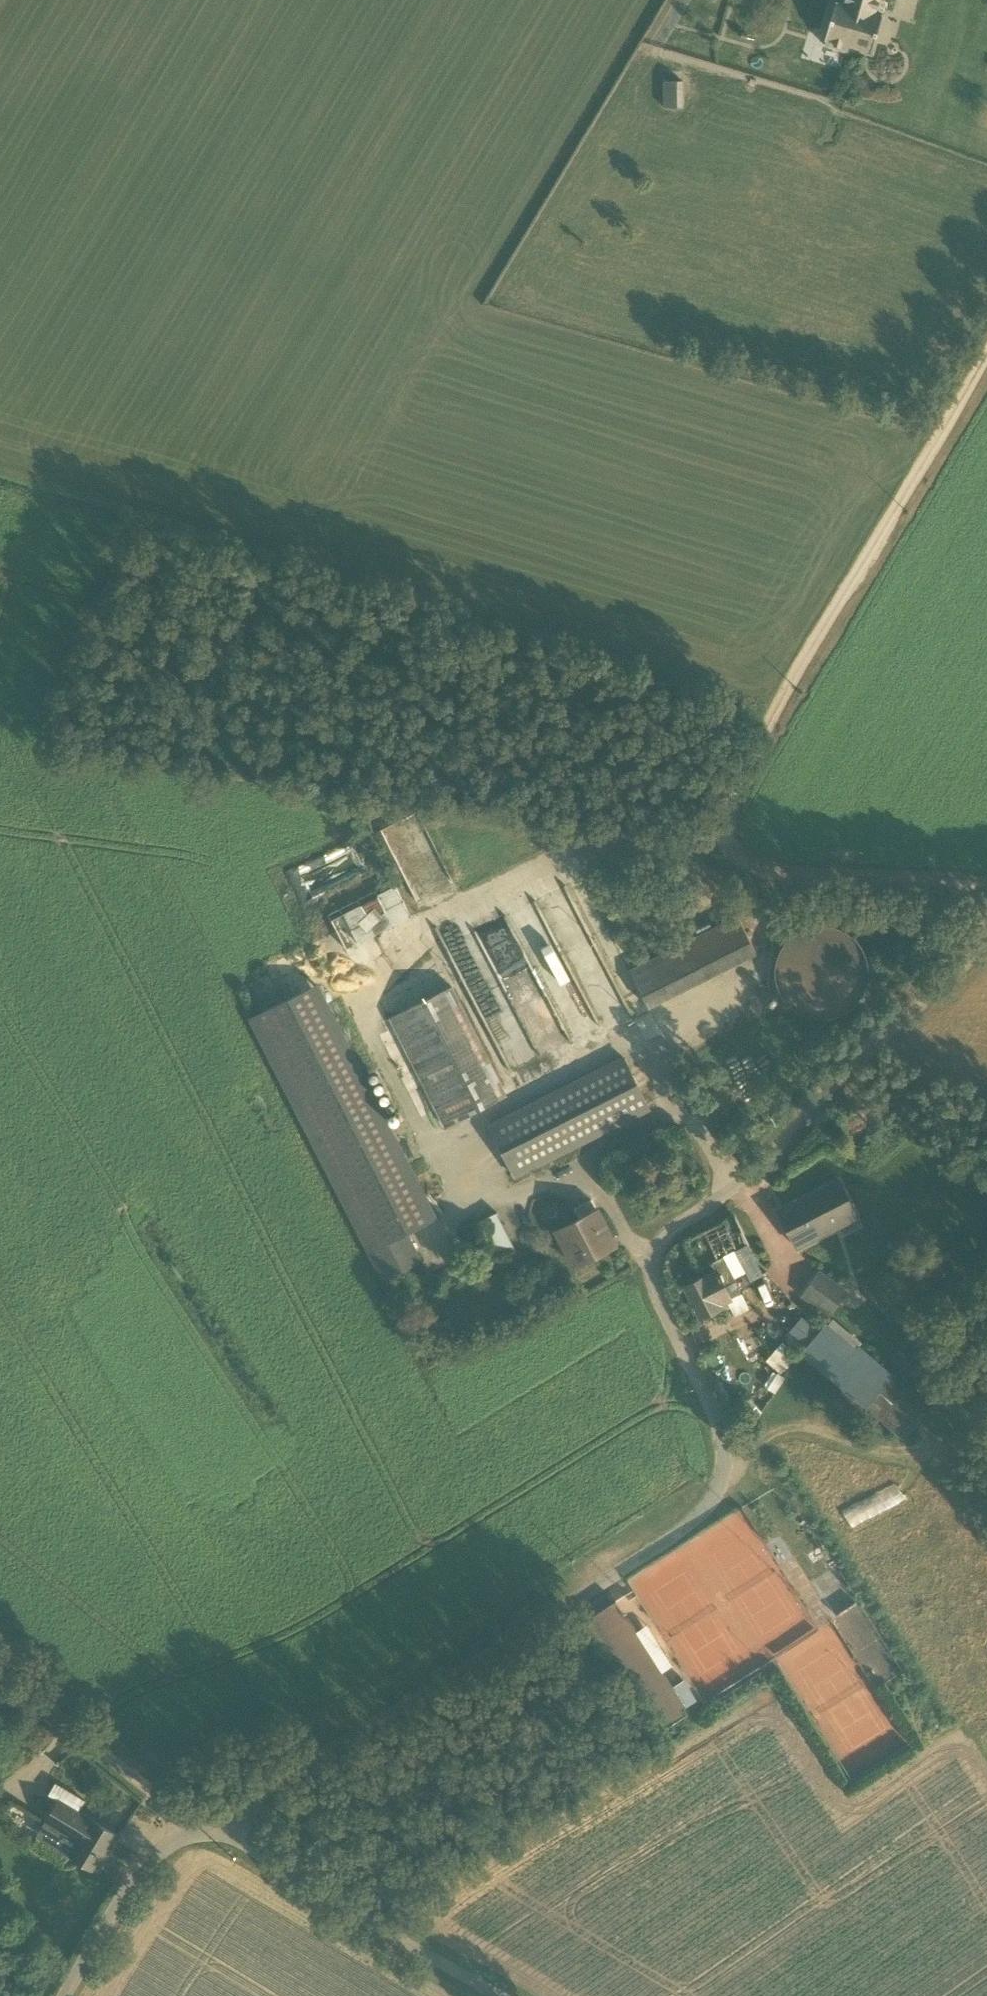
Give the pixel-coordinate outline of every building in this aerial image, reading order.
[(882,0),(845,0),(844,2),(838,0),(825,46),(848,52),(850,46),(872,52),(883,14),(879,13),(882,0)] [(665,79),(665,105),(682,105),(682,78),(665,79)] [(541,981),(570,968),(564,954),(593,941),(567,883),(509,910),(541,981)] [(347,945),(412,916),(399,887),(334,916),(347,945)] [(628,972),(646,1008),(755,953),(755,952),(737,917),(628,972)] [(867,982),(868,973),(867,964),(865,956),(861,949),(855,940),(846,933),(839,929),(831,927),(819,926),(810,927),(801,930),(793,935),(788,940),(783,946),(778,955),(775,965),(774,973),(775,982),(778,991),(783,999),(789,1007),(796,1012),(804,1016),(811,1018),(823,1019),(831,1018),(840,1015),(849,1010),(855,1005),(861,997),(865,989),(867,982)] [(247,1020),(381,1283),(422,1262),(408,1235),(438,1220),(318,984),(247,1020)] [(388,1019),(444,1129),(507,1097),(451,987),(388,1019)] [(650,1111),(622,1056),(486,1126),(514,1180),(650,1111)] [(858,1219),(838,1181),(777,1212),(797,1251),(858,1219)] [(595,1210),(591,1201),(573,1210),(578,1219),(555,1231),(574,1267),(615,1246),(596,1210),(595,1210)] [(515,1251),(496,1214),(473,1225),(492,1263),(515,1251)] [(762,1277),(734,1217),(683,1242),(698,1271),(698,1272),(710,1266),(712,1271),(700,1277),(700,1279),(684,1287),(700,1318),(732,1302),(733,1302),(732,1299),(740,1295),(735,1284),(736,1283),(734,1279),(744,1273),(757,1298),(765,1294),(761,1285),(769,1281),(767,1275),(762,1277)] [(848,1293),(819,1271),(800,1298),(828,1318),(848,1293)] [(803,1314),(790,1335),(806,1345),(819,1324),(803,1314)] [(902,1441),(932,1408),(858,1346),(854,1349),(859,1343),(833,1320),(827,1326),(824,1325),(822,1327),(799,1354),(902,1441)] [(614,1602),(582,1622),(617,1677),(627,1672),(664,1731),(688,1714),(684,1707),(695,1700),(683,1680),(671,1687),(661,1673),(671,1666),(646,1625),(635,1632),(614,1602)] [(67,1853),(96,1871),(117,1837),(77,1813),(84,1801),(55,1783),(48,1795),(59,1802),(37,1838),(66,1855),(67,1853)]
